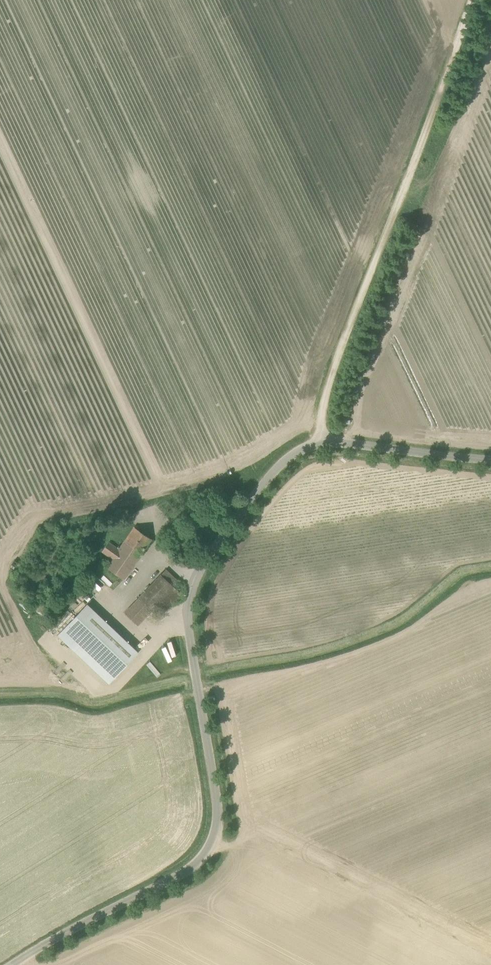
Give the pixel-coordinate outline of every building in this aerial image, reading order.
[(151,539),(133,528),(120,548),(110,542),(102,552),(112,559),(106,567),(124,580),(151,539)] [(152,610),(173,586),(178,581),(166,570),(136,601),(140,605),(142,602),(152,610)] [(87,604),(67,625),(119,673),(139,652),(87,604)]
